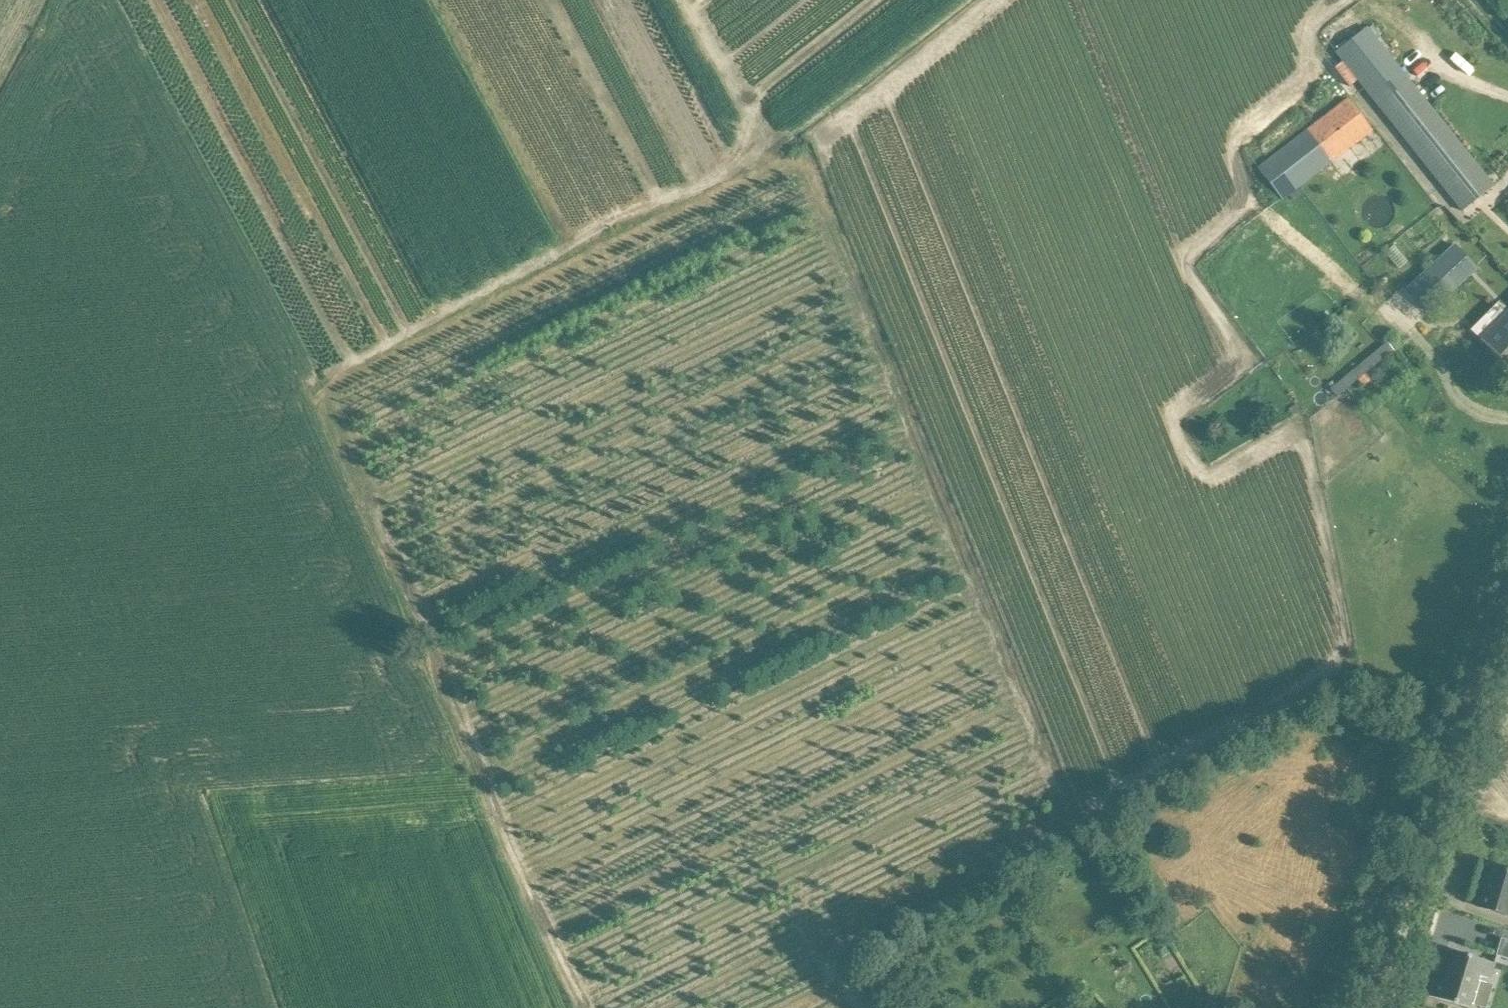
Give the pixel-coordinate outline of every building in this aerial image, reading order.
[(1367,27),(1351,39),(1336,52),(1462,211),(1493,186),(1367,27)] [(1256,167),(1281,200),(1371,129),(1347,97),(1256,167)] [(1455,244),(1406,289),(1428,313),(1477,269),(1455,244)] [(1483,339),(1492,350),(1507,368),(1507,314),(1502,308),(1492,317),(1499,323),(1483,339)] [(1394,336),(1330,389),(1337,396),(1357,379),(1363,386),(1371,380),(1365,373),(1400,344),(1394,336)] [(1297,404),(1289,409),(1293,415),(1300,410),(1297,404)] [(1497,912),(1507,915),(1507,869),(1491,864),(1478,906),(1497,912)] [(1501,938),(1496,955),(1507,958),(1507,940),(1501,938)] [(1428,995),(1447,1001),(1469,1007),(1478,975),(1490,979),(1495,963),(1454,951),(1444,982),(1433,979),(1428,995)]
